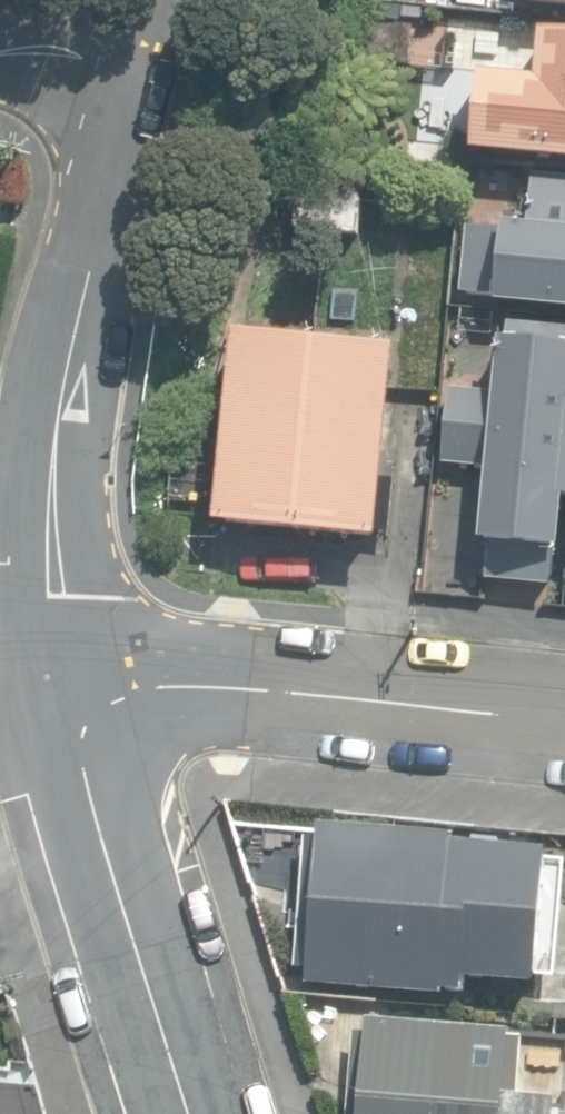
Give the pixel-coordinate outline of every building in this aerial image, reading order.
[(564,152),(564,23),(538,21),(533,75),(484,70),(477,145),(564,152)] [(473,291),(501,293),(500,309),(564,314),(564,179),(535,177),(530,236),(478,232),(473,291)] [(299,230),(361,235),(364,197),(303,191),(299,230)] [(220,528),(381,543),(382,532),(395,534),(401,479),(385,478),(398,347),(239,332),(220,528)] [(485,541),(507,544),(504,576),(554,581),(562,501),(564,501),(564,344),(505,338),(498,399),(452,394),(445,464),(493,469),(485,541)] [(307,982),(444,995),(445,989),(462,991),(463,977),(537,984),(549,851),(458,843),(458,835),(322,822),(320,838),(308,837),(296,968),(308,969),(307,982)] [(559,1109),(560,1096),(510,1091),(511,1083),(527,1084),(532,1031),(369,1015),(368,1028),(356,1026),(347,1113),(564,1113),(564,1110),(559,1109)]
